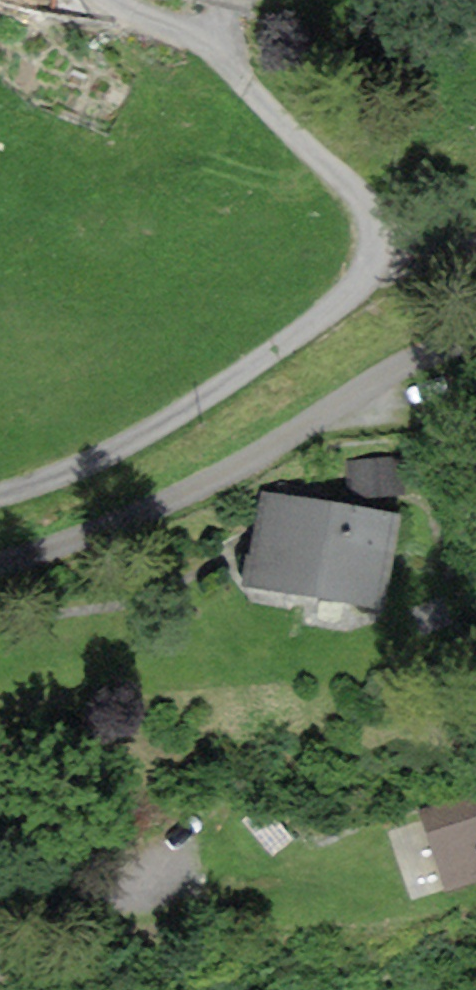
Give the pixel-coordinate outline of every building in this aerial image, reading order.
[(398,490),(395,461),(351,465),(354,494),(398,490)] [(396,517),(268,491),(251,575),(378,602),(396,517)] [(472,795),(424,811),(447,884),(475,875),(475,807),(472,795)]
